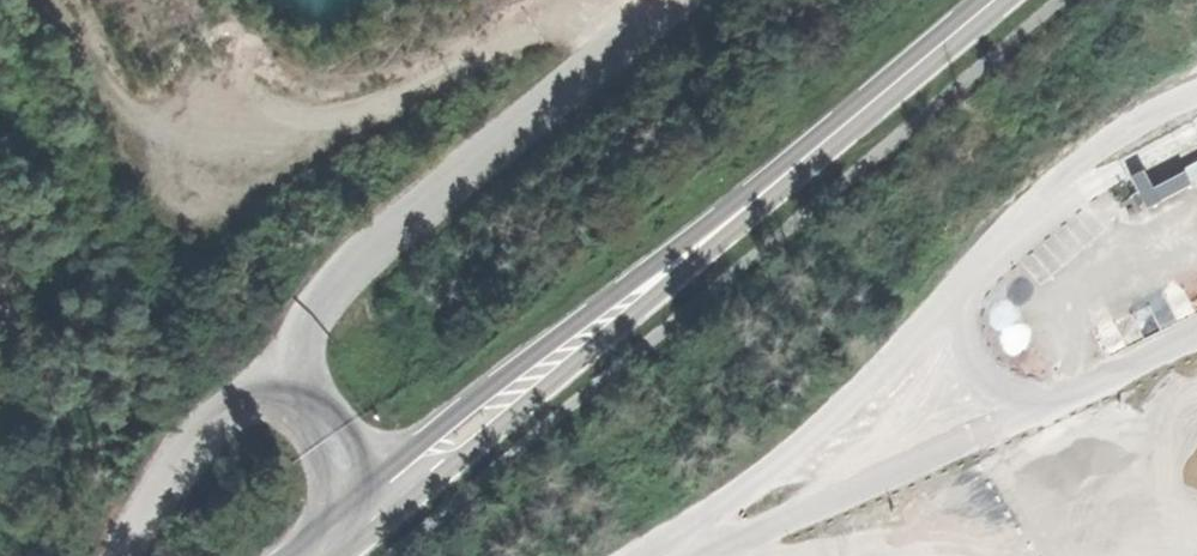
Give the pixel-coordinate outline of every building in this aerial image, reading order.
[(1142,162),(1122,172),(1139,206),(1196,178),(1196,156),(1151,179),(1142,162)]
